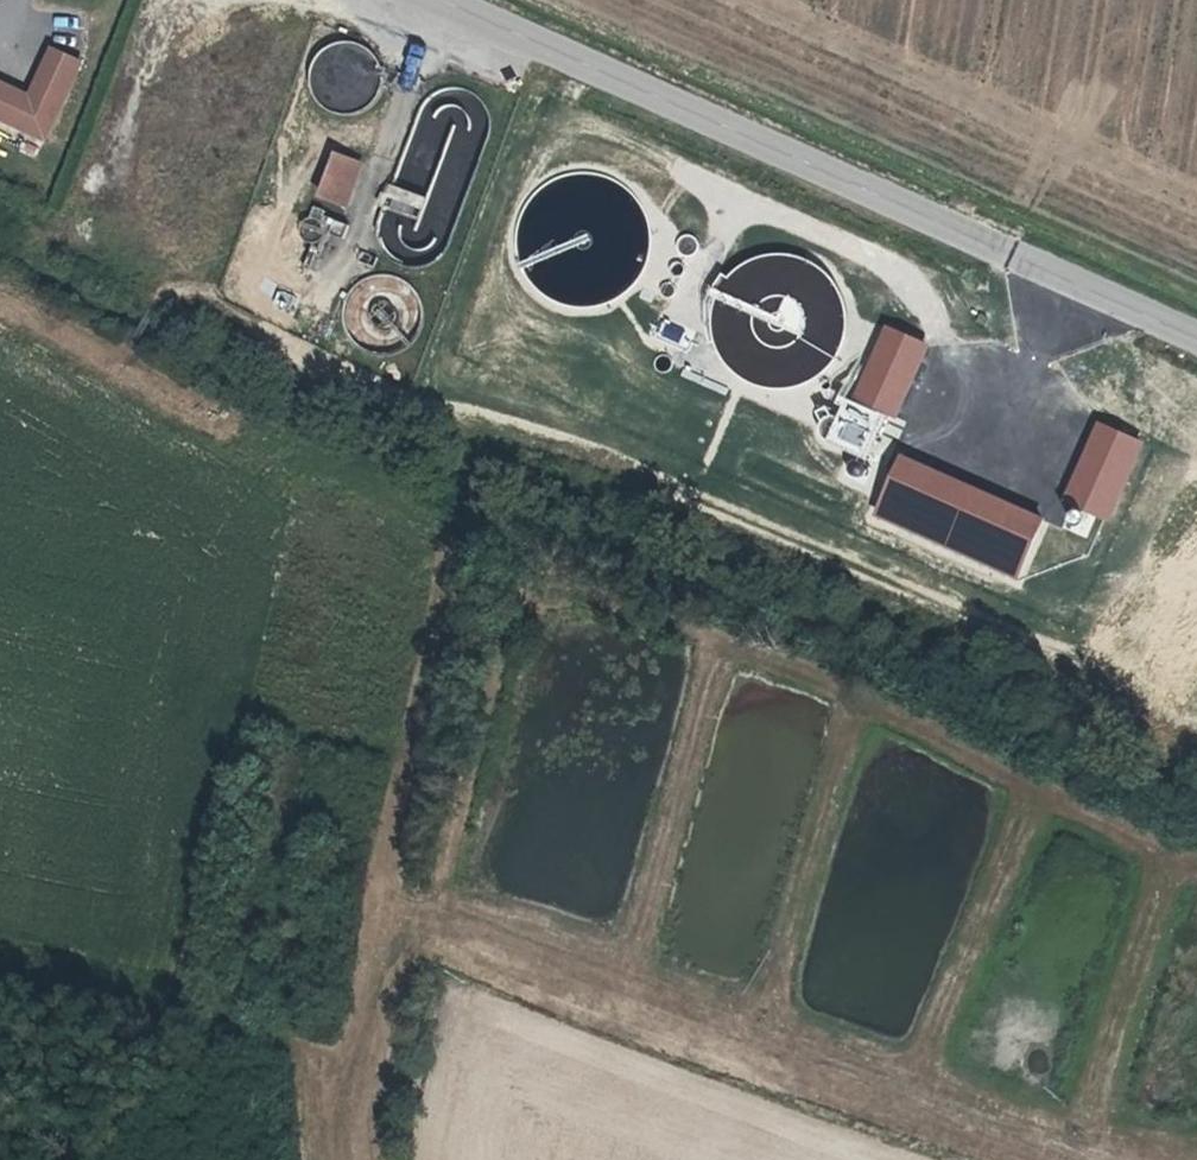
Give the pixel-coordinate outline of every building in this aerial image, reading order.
[(55,144),(90,62),(54,47),(34,93),(0,78),(0,121),(55,144)] [(346,210),(362,167),(336,157),(319,200),(346,210)] [(928,343),(884,325),(849,406),(893,425),(928,343)] [(1062,504),(1110,524),(1145,445),(1097,424),(1062,504)] [(1046,516),(904,453),(876,516),(1018,579),(1046,516)]
